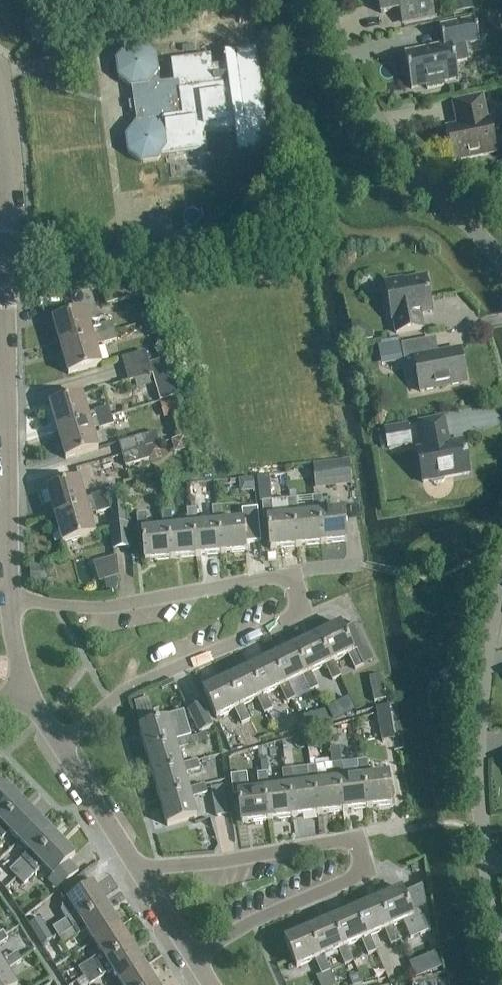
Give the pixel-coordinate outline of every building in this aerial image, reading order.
[(381,14),(400,10),(403,24),(432,18),(429,0),(378,0),(381,14)] [(471,0),(449,0),(452,15),(473,11),(471,0)] [(427,90),(444,86),(443,83),(458,80),(455,63),(467,61),(464,46),(479,43),(474,20),(439,27),(443,46),(404,54),(411,90),(426,86),(427,90)] [(161,86),(154,80),(157,73),(155,57),(142,47),(126,49),(116,63),(118,78),(133,89),(138,123),(126,139),(128,154),(141,164),(158,162),(161,158),(207,151),(205,136),(235,132),(238,156),(270,151),(256,50),(224,55),(225,66),(216,68),(214,56),(202,58),(202,59),(171,63),(174,84),(161,86)] [(486,121),(482,98),(453,103),(458,127),(445,129),(452,163),(496,154),(489,121),(486,121)] [(432,313),(425,277),(403,282),(402,279),(384,283),(391,320),(393,320),(396,334),(423,329),(420,315),(432,313)] [(106,305),(130,298),(126,286),(102,294),(106,305)] [(60,348),(113,333),(111,324),(96,328),(97,331),(91,332),(85,312),(52,321),(60,348)] [(113,333),(60,348),(68,375),(101,366),(94,345),(101,343),(101,346),(116,342),(113,333)] [(430,355),(428,341),(402,346),(401,342),(377,346),(381,366),(405,362),(404,360),(413,359),(420,392),(466,384),(459,350),(430,355)] [(126,371),(149,364),(146,352),(122,359),(126,371)] [(149,364),(126,371),(129,382),(134,381),(137,390),(155,385),(149,364)] [(57,433),(111,417),(108,408),(93,412),(94,415),(87,417),(81,396),(49,406),(57,433)] [(111,417),(57,433),(65,460),(97,451),(91,430),(98,428),(99,431),(114,427),(111,417)] [(449,444),(444,418),(418,423),(423,449),(416,450),(422,483),(430,482),(434,484),(442,483),(445,479),(469,475),(463,441),(449,444)] [(388,450),(412,446),(408,424),(383,429),(384,431),(377,433),(380,449),(388,448),(388,450)] [(143,436),(146,448),(160,445),(157,432),(143,436)] [(122,455),(146,448),(143,436),(119,443),(122,455)] [(146,448),(122,455),(125,467),(149,460),(146,448)] [(315,489),(352,486),(350,460),(313,464),(315,489)] [(241,504),(257,503),(256,476),(239,477),(241,504)] [(269,477),(258,478),(260,502),(262,502),(272,501),(269,477)] [(54,517),(107,502),(104,493),(90,497),(90,500),(84,501),(78,481),(46,490),(54,517)] [(317,514),(320,545),(346,542),(343,512),(328,513),(327,504),(323,505),(322,496),(312,497),(314,515),(317,514)] [(317,514),(314,515),(298,516),(297,499),(287,500),(289,517),(292,517),(295,547),(320,545),(317,514)] [(292,517),(289,517),(273,519),(272,501),(262,502),(264,520),(266,520),(269,550),(295,547),(292,517)] [(107,502),(54,517),(62,544),(94,535),(88,515),(95,513),(95,516),(110,511),(107,502)] [(126,526),(123,502),(111,503),(111,511),(113,527),(110,527),(112,551),(132,549),(130,526),(126,526)] [(217,524),(220,555),(246,552),(243,521),(223,523),(221,506),(212,507),(214,524),(217,524)] [(217,524),(214,524),(198,526),(196,509),(187,510),(189,527),(192,527),(195,557),(220,555),(217,524)] [(192,527),(189,527),(173,528),(172,511),(162,512),(163,529),(167,529),(170,560),(195,557),(192,527)] [(167,529),(163,529),(148,531),(147,514),(137,515),(139,541),(142,541),(144,562),(170,560),(167,529)] [(102,576),(121,573),(117,556),(98,559),(102,576)] [(342,631),(340,625),(317,636),(330,664),(334,662),(348,655),(355,670),(364,666),(361,660),(370,655),(355,625),(342,631)] [(341,677),(334,662),(330,664),(317,636),(294,647),(307,675),(311,673),(325,666),(332,681),(341,677)] [(319,688),(311,673),(307,675),(294,647),(271,658),(284,686),(289,684),(302,677),(310,692),(319,688)] [(296,699),(289,684),(284,686),(271,658),(248,669),(262,697),(266,694),(280,688),(287,703),(296,699)] [(273,709),(266,694),(262,697),(248,669),(226,680),(239,708),(244,705),(258,698),(264,713),(273,709)] [(374,702),(385,700),(381,675),(370,677),(374,702)] [(250,720),(244,705),(239,708),(226,680),(202,691),(216,719),(235,709),(242,724),(250,720)] [(354,710),(348,698),(342,701),(348,713),(354,710)] [(212,726),(202,705),(188,711),(199,733),(212,726)] [(382,741),(394,739),(389,706),(376,708),(382,741)] [(175,745),(174,741),(170,726),(186,721),(184,712),(167,717),(168,720),(138,729),(145,754),(175,745)] [(182,769),(181,765),(177,750),(193,746),(191,736),(174,741),(175,745),(145,754),(153,778),(182,769)] [(338,781),(334,781),(319,783),(316,759),(318,759),(317,751),(314,751),(313,743),(307,744),(310,767),(307,768),(309,784),(313,784),(316,815),(342,812),(338,781)] [(340,748),(331,749),(332,764),(342,763),(340,748)] [(189,794),(188,790),(184,774),(200,770),(198,760),(181,765),(182,769),(153,778),(160,802),(189,794)] [(363,778),(367,809),(392,805),(388,775),(369,777),(367,760),(357,761),(359,778),(363,778)] [(363,778),(359,778),(343,780),(342,763),(332,764),(334,781),(338,781),(342,812),(367,809),(363,778)] [(313,784),(309,784),(294,786),(292,770),(282,771),(284,788),(288,787),(291,818),(316,815),(313,784)] [(288,787),(284,788),(269,790),(267,773),(257,774),(259,791),(263,790),(266,821),(291,818),(288,787)] [(263,790),(259,791),(248,792),(246,775),(231,777),(233,795),(237,795),(241,825),(266,821),(263,790)] [(189,794),(160,802),(167,827),(197,818),(191,799),(207,794),(205,785),(188,790),(189,794)] [(24,804),(7,786),(0,793),(0,827),(24,804)] [(216,818),(229,815),(224,787),(210,789),(216,818)] [(41,821),(24,804),(0,827),(0,840),(9,832),(19,842),(41,821)] [(17,878),(58,839),(41,821),(19,842),(28,852),(22,859),(10,871),(17,878)] [(58,839),(17,878),(24,885),(42,867),(52,877),(47,881),(57,892),(63,887),(78,874),(68,863),(75,856),(58,839)] [(78,924),(81,922),(107,906),(94,885),(68,902),(63,905),(61,912),(66,920),(53,929),(58,937),(78,924)] [(421,888),(403,896),(401,890),(377,900),(389,928),(394,927),(403,923),(410,940),(429,932),(421,888)] [(400,941),(394,927),(389,928),(377,900),(354,910),(366,938),(370,936),(384,931),(390,945),(400,941)] [(94,942),(120,926),(107,906),(81,922),(78,924),(58,937),(64,945),(87,931),(94,942)] [(377,952),(370,936),(366,938),(354,910),(331,920),(343,948),(348,946),(362,940),(368,955),(377,952)] [(41,947),(53,939),(40,919),(28,926),(41,947)] [(354,962),(348,946),(343,948),(331,920),(308,930),(320,958),(325,956),(338,950),(344,966),(354,962)] [(84,977),(133,946),(120,926),(94,942),(101,954),(78,968),(84,977)] [(331,971),(325,956),(320,958),(308,930),(284,940),(296,968),(315,960),(321,975),(331,971)] [(76,982),(77,984),(90,984),(112,971),(120,983),(146,967),(133,946),(107,963),(84,977),(76,982)] [(419,977),(445,966),(439,950),(412,961),(419,977)] [(0,969),(0,984),(16,984),(7,971),(21,962),(16,955),(2,964),(4,967),(0,969)] [(146,967),(120,983),(121,984),(157,984),(146,967)] [(331,971),(321,975),(317,977),(321,984),(336,984),(331,971)] [(349,979),(351,984),(361,984),(362,984),(358,975),(349,979)]
